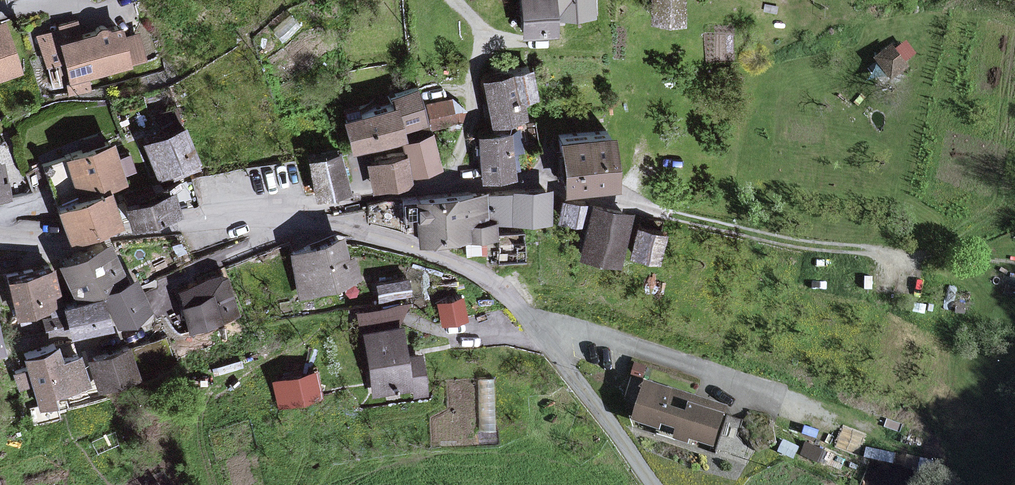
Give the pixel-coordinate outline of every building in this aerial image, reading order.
[(522,30),(554,29),(554,16),(591,14),(591,0),(521,0),(522,30)] [(651,17),(678,18),(679,0),(652,0),(651,17)] [(2,21),(0,22),(0,75),(19,69),(2,21)] [(78,24),(40,34),(48,62),(63,58),(69,80),(143,59),(136,33),(120,37),(117,26),(81,35),(78,24)] [(530,94),(526,69),(483,77),(492,121),(521,116),(517,96),(530,94)] [(353,147),(401,134),(399,129),(424,122),(414,88),(390,95),(392,103),(345,116),(353,147)] [(428,97),(431,121),(458,118),(455,94),(428,97)] [(183,126),(145,140),(157,172),(195,158),(183,126)] [(508,132),(479,135),(483,176),(512,173),(508,132)] [(436,168),(428,134),(403,140),(411,174),(436,168)] [(609,134),(563,138),(567,189),(614,185),(609,134)] [(121,179),(109,142),(65,156),(77,193),(121,179)] [(344,189),(336,152),(310,158),(318,195),(344,189)] [(408,180),(402,154),(367,162),(373,188),(408,180)] [(546,219),(545,188),(509,189),(509,192),(490,193),(491,221),(546,219)] [(116,223),(104,189),(53,207),(64,241),(116,223)] [(169,191),(127,204),(132,221),(174,208),(169,191)] [(482,224),(479,192),(417,197),(420,240),(491,236),(490,224),(482,224)] [(586,205),(564,203),(562,223),(582,227),(586,205)] [(607,210),(595,208),(585,257),(620,265),(631,215),(607,210)] [(665,237),(641,231),(635,260),(658,265),(665,237)] [(522,232),(499,233),(500,261),(524,260),(522,232)] [(346,259),(340,239),(293,252),(304,290),(357,276),(352,257),(346,259)] [(107,241),(61,262),(74,293),(121,272),(107,241)] [(59,300),(50,268),(1,282),(10,314),(59,300)] [(235,311),(222,274),(178,290),(191,327),(235,311)] [(135,277),(105,291),(120,321),(149,308),(135,277)] [(408,294),(405,277),(376,282),(380,299),(408,294)] [(105,325),(100,297),(57,305),(62,334),(105,325)] [(458,300),(457,298),(433,304),(438,324),(463,318),(458,300)] [(401,357),(397,325),(363,330),(373,392),(409,386),(410,396),(423,394),(418,355),(401,357)] [(60,362),(55,345),(25,355),(39,397),(85,381),(77,356),(60,362)] [(132,376),(122,346),(84,358),(94,389),(132,376)] [(314,393),(310,372),(269,380),(273,401),(314,393)] [(727,409),(651,382),(637,420),(714,447),(727,409)]
